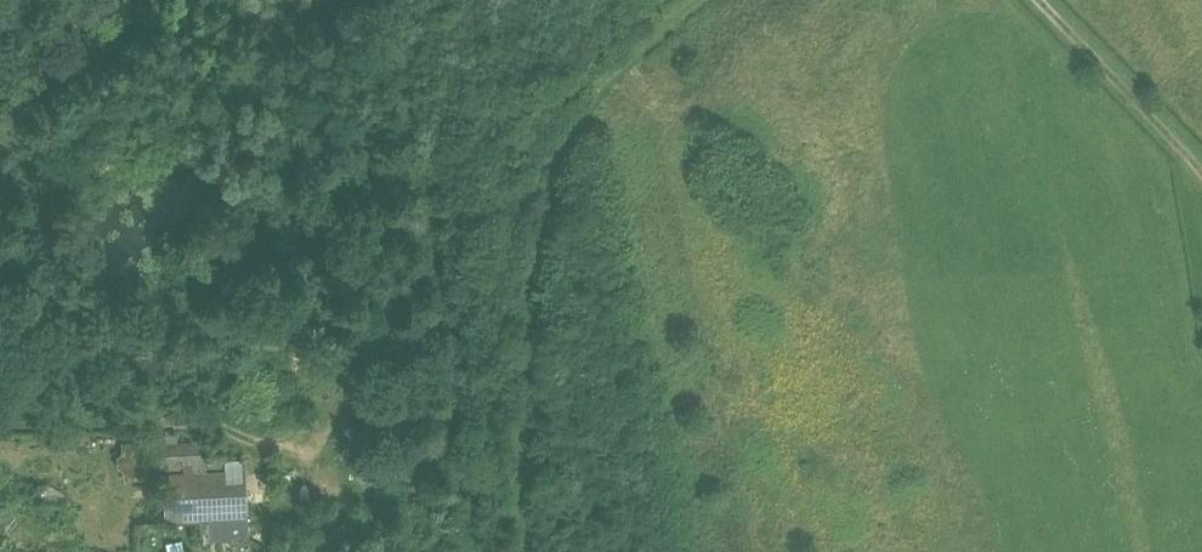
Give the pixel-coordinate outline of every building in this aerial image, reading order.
[(154,477),(162,476),(162,473),(223,470),(221,440),(153,444),(154,477)] [(121,446),(123,484),(147,483),(145,445),(121,446)] [(162,473),(162,476),(163,524),(246,520),(244,469),(223,470),(162,473)]
